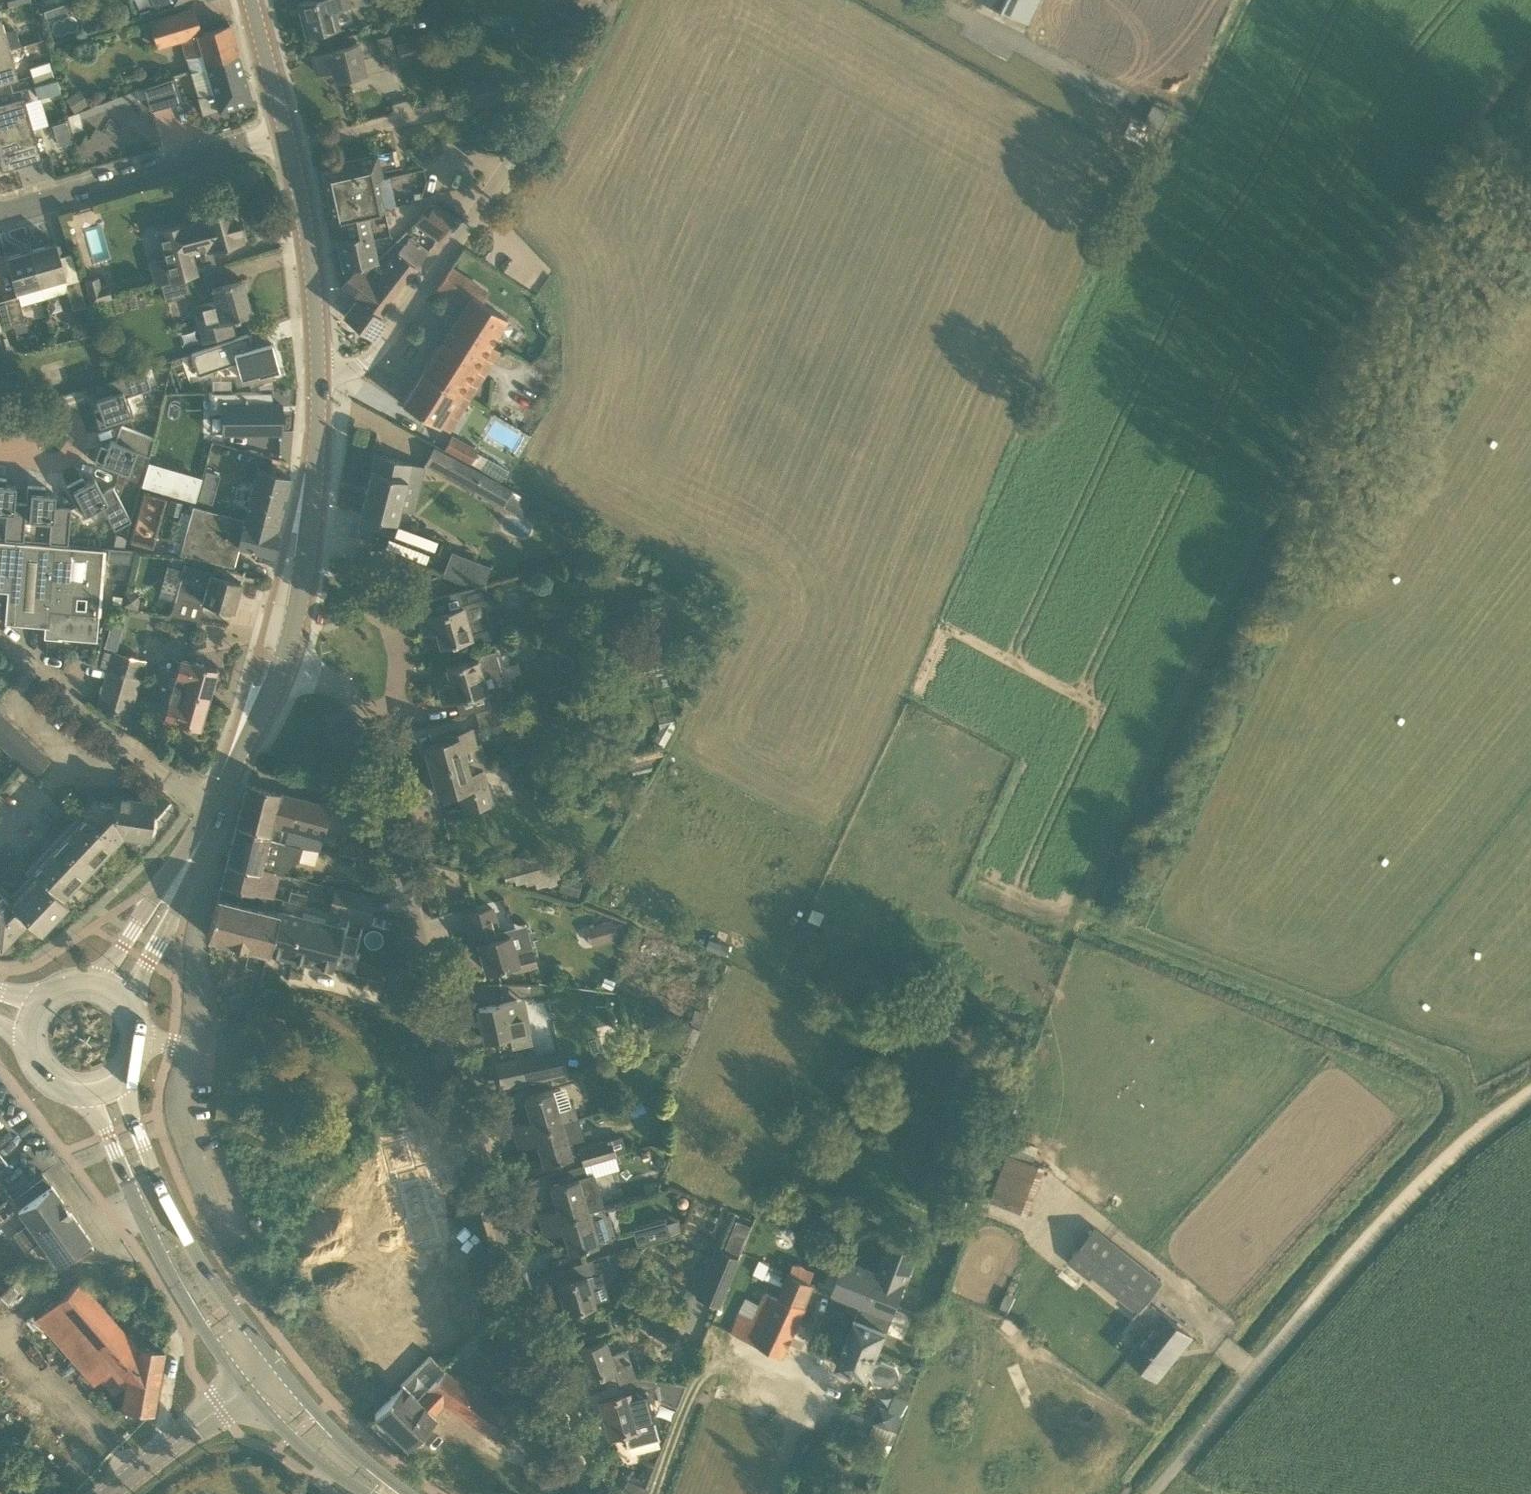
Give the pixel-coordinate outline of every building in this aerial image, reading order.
[(41,2),(47,18),(75,7),(73,0),(46,0),(41,2)] [(348,0),(307,0),(299,2),(307,33),(338,25),(334,8),(349,5),(348,0)] [(1030,23),(1040,0),(983,0),(1030,23)] [(202,32),(195,7),(150,21),(157,45),(181,38),(187,57),(191,70),(206,65),(205,62),(238,52),(230,24),(202,32)] [(1,18),(0,19),(0,52),(10,49),(10,48),(21,45),(16,28),(5,31),(1,18)] [(385,66),(397,63),(391,34),(378,38),(385,66)] [(401,62),(421,57),(416,37),(396,42),(401,62)] [(365,71),(358,43),(312,55),(317,72),(333,68),(336,79),(365,71)] [(19,79),(10,49),(0,52),(0,84),(19,79)] [(197,97),(202,114),(252,100),(238,52),(205,62),(206,65),(214,92),(197,97)] [(34,83),(56,77),(51,61),(29,67),(34,83)] [(182,101),(175,76),(144,88),(151,109),(182,101)] [(39,98),(60,92),(56,77),(34,83),(39,98)] [(79,89),(65,98),(74,112),(89,103),(79,89)] [(33,128),(24,98),(0,105),(0,138),(33,128)] [(1161,129),(1170,112),(1154,104),(1145,122),(1161,129)] [(66,122),(52,126),(58,145),(72,141),(66,122)] [(23,164),(42,159),(33,128),(0,138),(0,163),(2,170),(23,164)] [(384,208),(378,179),(383,178),(377,153),(342,161),(343,166),(322,171),(326,190),(334,188),(336,197),(328,199),(332,218),(332,219),(350,215),(384,208)] [(223,177),(212,180),(216,194),(227,191),(223,177)] [(453,216),(434,203),(427,214),(423,211),(416,222),(438,238),(453,216)] [(161,284),(186,277),(186,276),(199,272),(193,250),(206,246),(207,251),(244,241),(235,207),(200,216),(201,221),(159,232),(166,258),(163,258),(167,271),(158,274),(161,284)] [(390,233),(384,208),(350,215),(332,219),(332,218),(326,220),(330,240),(337,238),(343,267),(356,264),(372,261),(377,260),(372,237),(390,233)] [(379,315),(428,251),(429,251),(410,237),(398,253),(396,251),(379,272),(374,267),(372,261),(356,264),(356,267),(340,288),(356,299),(344,315),(374,337),(386,320),(379,315)] [(60,256),(56,242),(31,249),(41,284),(45,297),(68,291),(73,309),(87,305),(72,253),(60,256)] [(31,249),(6,256),(16,291),(41,284),(31,249)] [(454,297),(467,278),(451,267),(438,286),(454,297)] [(85,279),(92,302),(112,296),(108,284),(101,286),(98,276),(85,279)] [(191,293),(186,277),(161,284),(162,284),(166,300),(191,293)] [(203,341),(235,332),(232,319),(239,317),(239,315),(251,312),(242,278),(212,286),(215,298),(193,304),(199,328),(203,341)] [(19,295),(6,299),(13,326),(26,322),(19,295)] [(402,403),(419,414),(440,428),(442,425),(492,345),(499,334),(502,336),(508,334),(513,327),(511,321),(508,319),(509,319),(472,295),(402,403)] [(1,329),(13,326),(6,299),(0,300),(0,327),(1,329)] [(79,314),(70,327),(84,335),(92,322),(79,314)] [(251,332),(194,352),(201,372),(237,358),(241,377),(258,373),(258,376),(279,371),(273,342),(253,346),(251,332)] [(115,353),(110,367),(125,371),(129,357),(115,353)] [(149,384),(144,369),(108,381),(112,393),(96,398),(99,408),(94,409),(99,424),(133,412),(126,392),(149,384)] [(227,399),(226,441),(287,440),(287,399),(227,399)] [(138,449),(149,454),(154,436),(122,424),(116,439),(110,437),(107,446),(101,444),(95,461),(129,474),(138,449)] [(477,451),(478,450),(452,436),(444,449),(470,464),(477,451)] [(425,463),(502,506),(512,489),(434,446),(425,463)] [(477,451),(470,464),(479,469),(486,456),(477,451)] [(399,508),(410,462),(376,453),(361,512),(396,521),(399,508)] [(148,463),(142,484),(195,499),(201,479),(148,463)] [(258,468),(247,508),(245,514),(278,523),(291,477),(258,468)] [(205,471),(201,485),(215,488),(219,475),(205,471)] [(117,525),(131,517),(110,484),(100,490),(92,476),(83,482),(80,477),(67,485),(85,516),(104,504),(117,525)] [(7,514),(5,539),(21,540),(23,520),(24,502),(12,501),(13,484),(3,484),(4,478),(0,477),(0,513),(7,514)] [(49,522),(47,542),(66,543),(68,507),(52,506),(53,493),(43,492),(43,486),(25,485),(24,502),(23,520),(49,522)] [(170,499),(167,511),(180,515),(181,515),(183,511),(185,503),(170,499)] [(242,528),(227,524),(230,514),(195,505),(182,552),(233,565),(239,545),(273,554),(279,531),(276,530),(278,523),(245,514),(242,528)] [(558,525),(556,531),(565,534),(567,528),(558,525)] [(116,532),(112,544),(123,548),(127,535),(116,532)] [(0,540),(0,589),(8,590),(5,622),(49,626),(49,622),(59,623),(59,627),(74,628),(75,612),(98,614),(104,549),(0,540)] [(451,549),(441,571),(477,585),(482,583),(490,566),(451,549)] [(233,609),(241,582),(215,574),(215,573),(184,564),(170,614),(198,619),(204,600),(233,609)] [(477,585),(458,590),(458,591),(461,602),(488,595),(484,583),(482,583),(477,585)] [(487,616),(467,621),(463,606),(434,614),(419,618),(423,633),(436,629),(441,644),(469,637),(470,641),(492,635),(487,616)] [(116,649),(122,625),(111,623),(105,646),(116,649)] [(692,648),(685,662),(693,667),(701,653),(692,648)] [(482,674),(498,670),(501,669),(496,649),(475,655),(476,660),(447,668),(451,683),(438,686),(442,702),(486,690),(490,706),(512,699),(516,698),(511,681),(502,683),(485,688),(482,674)] [(139,677),(144,660),(111,651),(107,667),(109,668),(139,677)] [(192,661),(180,658),(177,669),(159,664),(154,682),(172,687),(208,697),(216,667),(192,661)] [(98,705),(113,709),(128,714),(139,678),(139,677),(109,668),(98,705)] [(199,727),(208,697),(172,687),(163,717),(199,727)] [(494,721),(517,715),(512,699),(490,706),(490,707),(476,711),(480,726),(494,721)] [(113,709),(110,721),(125,725),(128,714),(113,709)] [(659,728),(652,740),(662,746),(673,729),(675,729),(670,712),(656,716),(659,728)] [(11,722),(1,713),(0,713),(0,734),(11,722)] [(0,734),(0,744),(5,748),(21,732),(11,722),(0,734)] [(475,743),(471,727),(443,735),(445,740),(425,745),(428,756),(425,757),(428,771),(485,755),(482,741),(475,743)] [(15,758),(31,741),(21,732),(5,748),(15,758)] [(25,767),(41,750),(31,741),(15,758),(25,767)] [(34,776),(50,759),(41,750),(25,767),(34,776)] [(492,801),(483,770),(489,769),(485,755),(428,771),(432,785),(436,784),(438,795),(459,789),(464,809),(492,801)] [(289,829),(287,837),(285,843),(303,846),(318,849),(320,850),(331,805),(281,792),(246,784),(236,823),(272,833),(274,825),(289,829)] [(155,799),(114,793),(113,803),(99,801),(94,796),(81,810),(86,814),(33,870),(37,874),(11,900),(0,890),(0,947),(1,948),(29,919),(41,930),(68,901),(63,897),(123,834),(149,838),(155,799)] [(236,823),(226,863),(260,872),(261,868),(279,873),(282,873),(284,868),(288,869),(291,859),(296,860),(299,858),(303,846),(285,843),(270,839),(272,833),(236,823)] [(340,839),(337,854),(352,856),(355,842),(340,839)] [(554,866),(550,850),(512,860),(512,863),(491,869),(493,877),(510,873),(512,881),(518,880),(519,884),(531,884),(574,897),(579,880),(562,875),(559,864),(554,866)] [(260,872),(226,863),(218,895),(238,900),(241,888),(266,894),(273,895),(275,885),(279,873),(261,868),(260,872)] [(208,936),(268,951),(278,911),(263,907),(266,894),(241,888),(238,900),(218,895),(208,936)] [(369,913),(373,897),(335,888),(334,892),(331,907),(330,911),(367,921),(369,913)] [(307,894),(290,889),(288,899),(305,904),(307,894)] [(331,907),(334,892),(326,890),(323,905),(331,907)] [(500,936),(497,924),(492,906),(465,914),(476,956),(482,954),(486,971),(513,963),(516,971),(538,965),(532,944),(514,949),(510,934),(500,936)] [(290,957),(301,917),(278,911),(268,951),(290,957)] [(369,913),(367,921),(386,925),(388,917),(369,913)] [(330,967),(341,927),(301,917),(290,957),(330,967)] [(616,939),(613,926),(611,920),(593,926),(598,945),(616,939)] [(404,978),(399,984),(404,989),(410,983),(404,978)] [(513,1012),(510,1000),(478,1007),(479,1011),(475,1012),(477,1023),(481,1022),(485,1039),(521,1031),(523,1037),(540,1033),(547,1032),(545,1023),(538,1024),(535,1008),(513,1012)] [(686,1021),(679,1038),(693,1044),(700,1027),(699,1027),(690,1023),(686,1021)] [(523,1059),(497,1066),(501,1089),(568,1074),(565,1050),(523,1059)] [(559,1110),(552,1089),(524,1097),(530,1119),(511,1125),(515,1136),(577,1118),(573,1106),(559,1110)] [(657,1110),(657,1123),(671,1124),(671,1110),(657,1110)] [(568,1142),(582,1138),(577,1118),(515,1136),(518,1147),(537,1141),(543,1163),(572,1155),(568,1142)] [(404,1132),(376,1140),(387,1179),(394,1177),(405,1214),(401,1215),(409,1243),(436,1235),(429,1210),(438,1208),(424,1158),(412,1161),(404,1132)] [(583,1163),(615,1154),(611,1138),(579,1148),(583,1163)] [(1045,1166),(1033,1162),(1008,1153),(990,1200),(1028,1213),(1045,1166)] [(26,1250),(40,1239),(48,1251),(44,1254),(52,1264),(56,1261),(57,1263),(68,1254),(74,1261),(86,1252),(93,1246),(88,1240),(90,1238),(73,1215),(45,1175),(13,1198),(14,1200),(12,1201),(18,1209),(18,1210),(27,1222),(13,1233),(26,1250)] [(540,1224),(588,1210),(578,1177),(550,1185),(556,1207),(537,1213),(540,1224)] [(0,1181),(0,1218),(15,1206),(18,1210),(18,1209),(12,1201),(14,1200),(13,1198),(0,1181)] [(602,1206),(588,1210),(540,1224),(544,1235),(562,1229),(569,1252),(612,1239),(611,1235),(614,1234),(608,1213),(605,1214),(602,1206)] [(260,1213),(249,1218),(255,1233),(266,1228),(260,1213)] [(670,1236),(669,1234),(681,1230),(678,1218),(666,1222),(665,1219),(632,1228),(637,1245),(670,1236)] [(736,1218),(723,1248),(737,1254),(750,1224),(736,1218)] [(1163,1281),(1097,1226),(1070,1258),(1092,1276),(1096,1272),(1139,1307),(1134,1315),(1150,1328),(1129,1355),(1157,1378),(1191,1335),(1147,1299),(1163,1281)] [(719,1247),(700,1293),(721,1301),(740,1255),(719,1247)] [(878,1349),(913,1262),(889,1252),(880,1275),(845,1260),(833,1293),(861,1304),(848,1337),(878,1349)] [(566,1312),(566,1311),(594,1303),(586,1275),(601,1271),(597,1257),(569,1265),(573,1279),(557,1284),(566,1312)] [(789,1272),(767,1324),(754,1318),(745,1338),(783,1355),(815,1282),(789,1272)] [(153,1410),(164,1350),(141,1345),(82,1279),(37,1315),(83,1370),(94,1383),(111,1372),(123,1385),(121,1404),(153,1410)] [(867,1376),(869,1372),(874,1374),(876,1378),(889,1383),(896,1380),(899,1373),(896,1366),(883,1360),(879,1362),(874,1360),(878,1349),(848,1337),(837,1364),(867,1376)] [(610,1354),(605,1340),(577,1350),(586,1377),(601,1372),(607,1386),(636,1376),(626,1348),(610,1354)] [(374,1414),(406,1445),(446,1404),(485,1432),(495,1419),(501,1424),(507,1415),(460,1382),(460,1381),(459,1380),(459,1381),(446,1371),(447,1371),(446,1370),(418,1400),(403,1386),(394,1396),(393,1395),(374,1414)] [(677,1407),(687,1382),(652,1376),(659,1400),(677,1407)] [(641,1399),(639,1390),(628,1393),(627,1392),(600,1399),(601,1402),(598,1402),(601,1412),(603,1411),(610,1434),(623,1431),(628,1446),(659,1438),(648,1397),(641,1399)] [(29,1427),(0,1405),(0,1424),(20,1439),(29,1427)] [(890,1428),(896,1413),(880,1406),(874,1422),(890,1428)] [(646,1487),(634,1482),(631,1488),(630,1492),(623,1493),(643,1493),(646,1487)]
